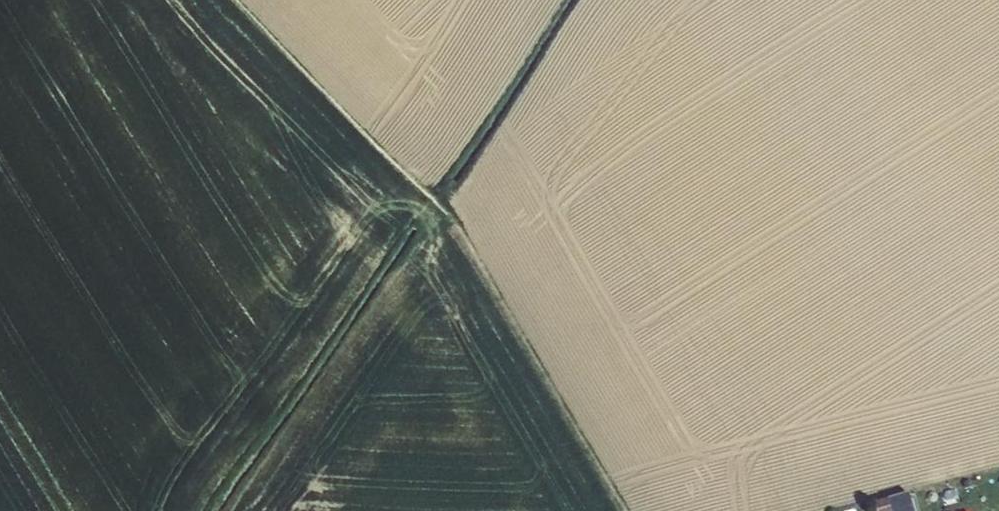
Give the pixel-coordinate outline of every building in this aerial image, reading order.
[(908,492),(873,501),(875,510),(913,510),(908,492)]
